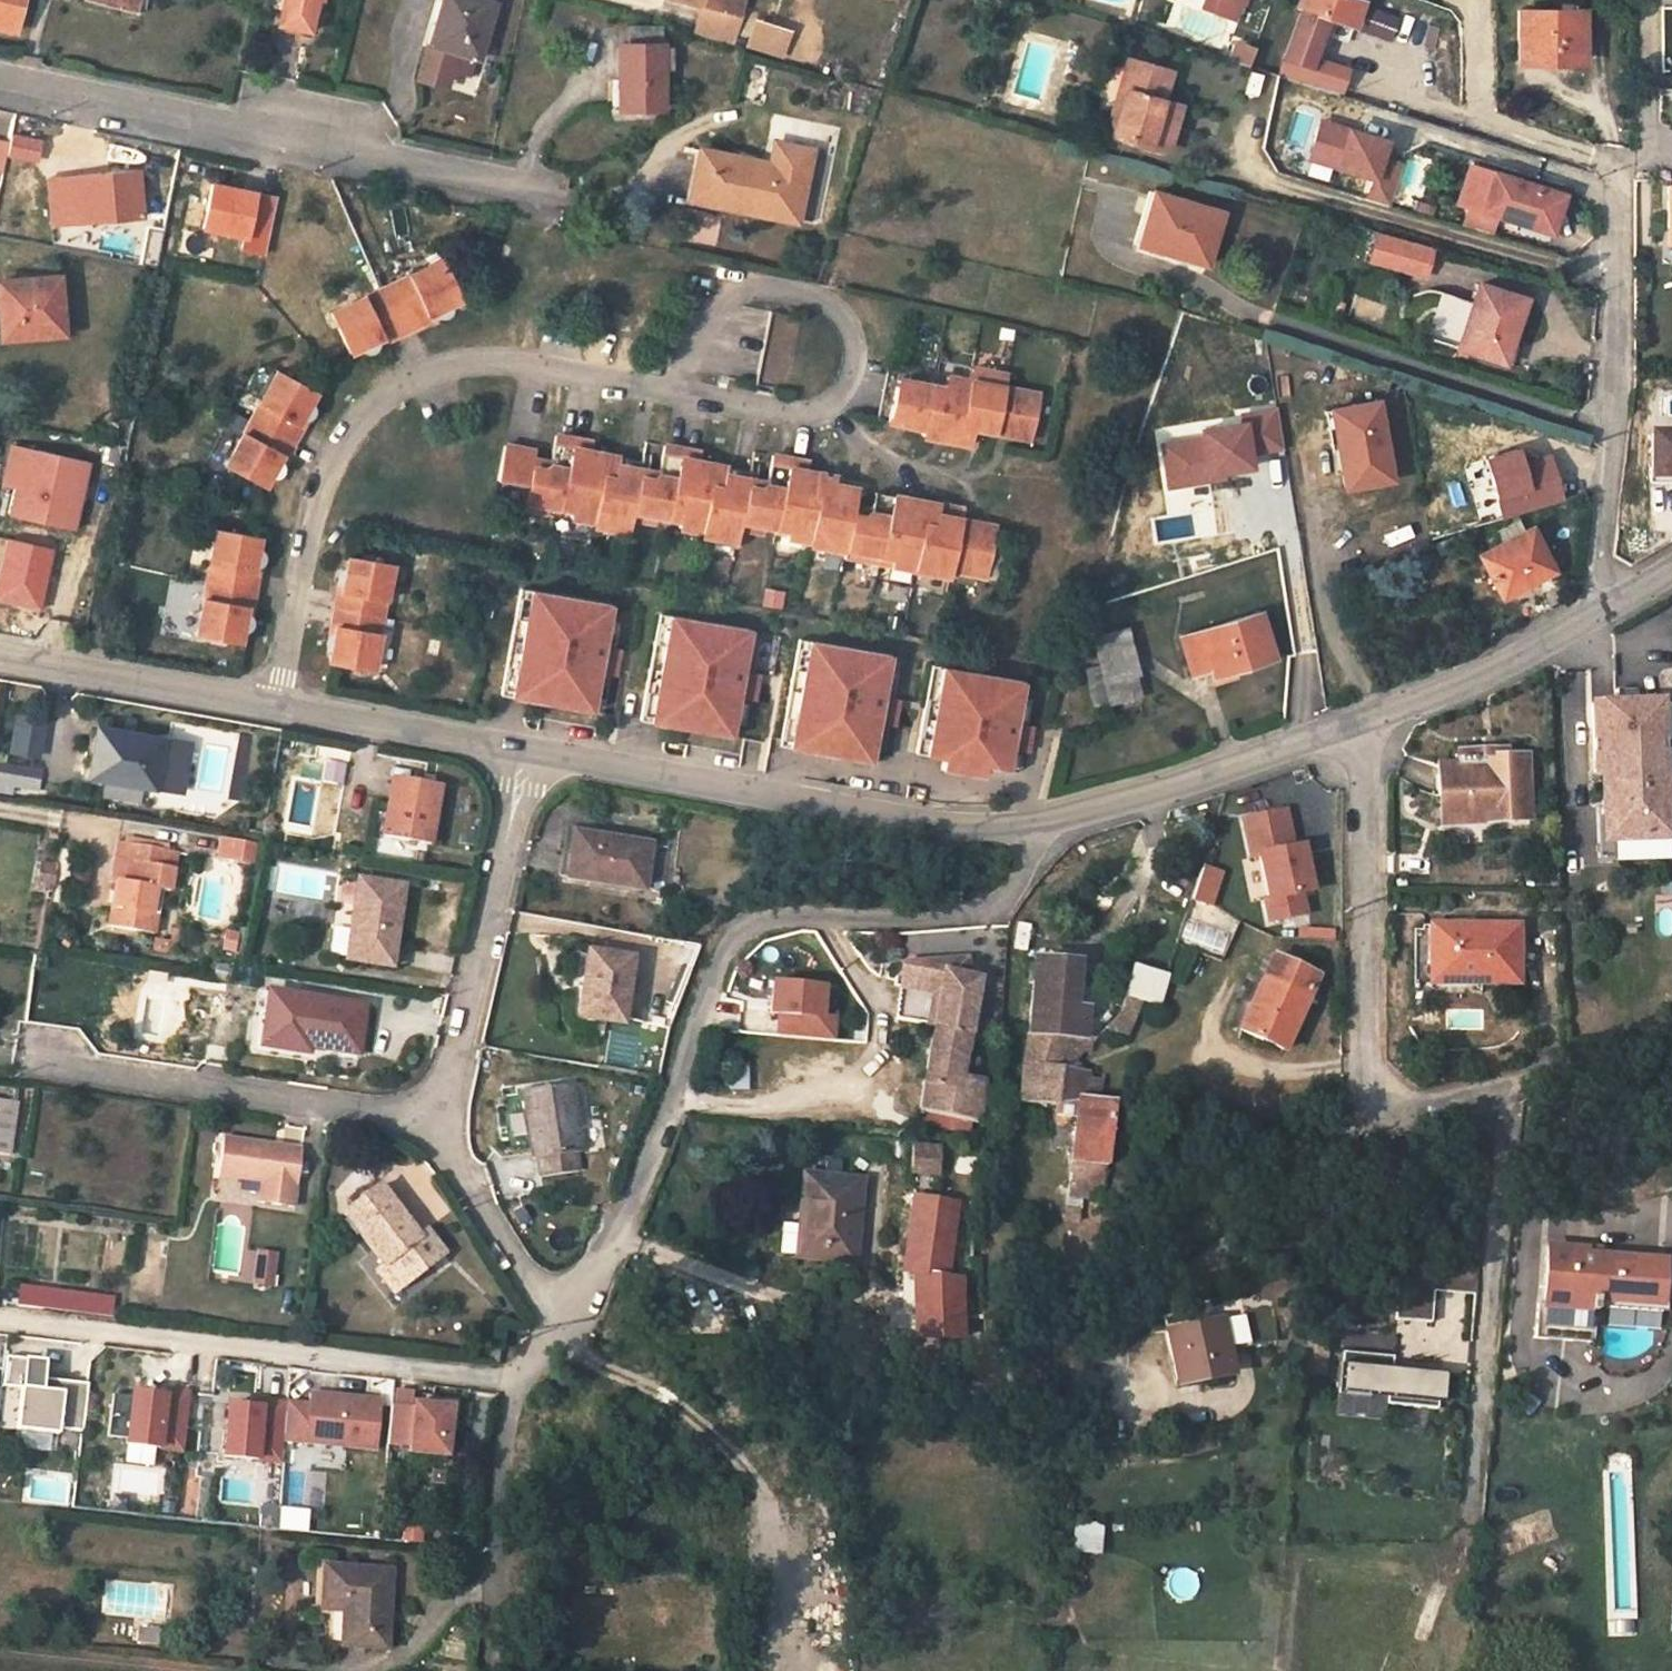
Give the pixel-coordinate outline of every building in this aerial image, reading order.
[(24,0),(0,0),(0,28),(16,31),(24,0)] [(136,11),(139,0),(95,0),(136,11)] [(136,11),(145,11),(148,0),(139,0),(136,11)] [(280,23),(311,30),(317,0),(285,0),(280,23)] [(489,0),(442,0),(435,25),(438,26),(433,44),(429,43),(422,68),(450,76),(452,69),(470,73),(475,56),(479,57),(495,2),(489,0)] [(701,2),(738,13),(741,0),(693,0),(701,2)] [(1239,0),(1206,0),(1203,7),(1234,19),(1240,1),(1239,0)] [(1281,72),(1342,91),(1347,73),(1313,62),(1328,18),(1353,25),(1361,1),(1359,0),(1300,0),(1298,7),(1301,8),(1281,72)] [(730,39),(738,13),(701,2),(693,29),(730,39)] [(1373,5),(1364,32),(1393,42),(1402,15),(1373,5)] [(1519,10),(1519,60),(1585,60),(1585,10),(1519,10)] [(793,32),(758,22),(751,48),(786,58),(793,32)] [(631,26),(630,42),(663,43),(663,28),(631,26)] [(1230,58),(1251,64),(1257,44),(1236,38),(1230,58)] [(621,46),(621,90),(621,106),(663,106),(663,68),(663,49),(662,46),(621,46)] [(674,49),(663,49),(663,68),(673,69),(674,49)] [(1127,59),(1118,90),(1126,93),(1114,134),(1167,150),(1180,106),(1162,101),(1170,72),(1127,59)] [(450,76),(422,68),(419,78),(447,87),(450,76)] [(1286,104),(1312,109),(1317,84),(1291,79),(1286,104)] [(1106,132),(1114,134),(1126,93),(1118,90),(1106,132)] [(39,141),(12,136),(10,144),(8,154),(35,160),(39,141)] [(10,144),(0,142),(0,192),(8,154),(10,144)] [(720,206),(763,215),(774,165),(701,149),(692,198),(720,204),(720,206)] [(138,171),(61,178),(65,224),(143,218),(138,171)] [(1493,172),(1482,210),(1552,232),(1564,194),(1493,172)] [(61,178),(48,179),(52,225),(65,224),(61,178)] [(203,229),(246,238),(243,250),(266,255),(277,199),(212,186),(203,229)] [(1155,191),(1138,243),(1207,265),(1223,212),(1155,191)] [(684,240),(715,247),(722,217),(690,210),(684,240)] [(1380,232),(1374,254),(1427,269),(1434,247),(1380,232)] [(1425,278),(1427,269),(1374,254),(1371,263),(1425,278)] [(463,299),(444,258),(416,272),(412,283),(398,290),(396,285),(365,299),(364,296),(330,313),(349,353),(383,337),(384,341),(431,319),(429,316),(463,299)] [(24,337),(23,331),(63,329),(59,277),(0,282),(0,322),(1,339),(24,337)] [(1474,303),(1441,292),(1426,337),(1505,363),(1526,300),(1479,284),(1474,303)] [(1381,323),(1387,306),(1360,296),(1353,313),(1381,323)] [(790,315),(771,311),(755,384),(775,388),(790,315)] [(23,331),(24,337),(63,334),(63,329),(23,331)] [(878,419),(889,421),(890,416),(898,378),(901,364),(889,362),(878,419)] [(973,368),(971,380),(982,382),(985,370),(973,368)] [(243,432),(225,466),(264,487),(282,454),(286,456),(302,427),(298,425),(316,391),(276,370),(258,404),(260,405),(245,433),(243,432)] [(1034,439),(1042,394),(1007,387),(1009,375),(985,370),(982,382),(971,380),(948,376),(945,387),(898,378),(890,416),(902,418),(905,424),(925,428),(923,435),(973,444),(976,429),(998,433),(1000,425),(1011,427),(1009,435),(1034,439)] [(1380,378),(1377,386),(1387,389),(1390,381),(1380,378)] [(1331,408),(1338,445),(1345,488),(1391,480),(1377,401),(1331,408)] [(1330,446),(1338,445),(1331,408),(1324,410),(1330,446)] [(1209,479),(1208,473),(1250,466),(1248,452),(1284,446),(1278,409),(1242,415),(1243,423),(1200,429),(1202,438),(1161,444),(1168,485),(1209,479)] [(902,418),(890,416),(889,421),(896,422),(905,424),(902,418)] [(1000,425),(998,433),(1005,434),(1009,435),(1011,427),(1000,425)] [(1652,471),(1671,471),(1671,434),(1652,434),(1652,471)] [(505,445),(497,480),(520,485),(528,487),(523,508),(548,513),(549,506),(572,511),(571,517),(608,524),(630,528),(633,511),(681,520),(680,526),(717,534),(739,539),(743,521),(790,529),(788,537),(825,544),(847,548),(846,556),(869,561),(871,553),(894,558),(893,566),(951,579),(953,571),(988,579),(999,527),(975,522),(973,530),(961,528),(963,520),(939,515),(941,504),(908,498),(894,496),(892,506),(873,503),(871,514),(866,518),(854,515),(860,481),(809,471),(810,462),(773,455),(766,485),(757,490),(748,487),(752,472),(701,461),(702,453),(665,445),(658,474),(652,479),(641,477),(643,463),(592,451),(593,443),(556,435),(550,465),(543,470),(532,468),(536,451),(505,445)] [(1576,459),(1591,462),(1594,444),(1580,440),(1576,459)] [(19,489),(27,449),(19,447),(11,487),(19,489)] [(77,530),(91,462),(27,449),(19,489),(13,516),(77,530)] [(1515,449),(1483,458),(1501,517),(1561,499),(1547,455),(1527,461),(1519,463),(1517,456),(1515,449)] [(1519,463),(1527,461),(1525,454),(1517,456),(1519,463)] [(528,487),(520,485),(515,506),(523,508),(528,487)] [(875,492),(873,503),(892,506),(894,496),(875,492)] [(954,507),(941,504),(939,515),(963,520),(964,510),(954,507)] [(1496,530),(1498,534),(1503,541),(1524,530),(1518,519),(1496,530)] [(971,522),(963,520),(961,528),(973,530),(975,522),(971,522)] [(630,528),(608,524),(606,534),(628,538),(630,528)] [(1479,554),(1498,590),(1532,573),(1536,579),(1553,569),(1530,527),(1524,530),(1503,541),(1498,534),(1487,540),(1491,548),(1479,554)] [(253,573),(259,537),(215,529),(208,567),(211,568),(205,599),(202,598),(195,636),(240,644),(246,608),(251,608),(257,573),(253,573)] [(739,539),(717,534),(715,543),(737,548),(739,539)] [(53,551),(9,541),(0,580),(0,599),(40,609),(53,551)] [(847,548),(825,544),(824,552),(846,556),(847,548)] [(392,564),(349,556),(342,592),(338,591),(332,626),(336,627),(330,663),(373,671),(380,632),(378,632),(383,603),(385,603),(392,564)] [(1532,573),(1498,590),(1502,596),(1536,579),(1532,573)] [(610,604),(528,589),(509,693),(542,699),(592,708),(599,671),(615,674),(620,649),(602,646),(610,604)] [(1233,661),(1236,670),(1275,657),(1261,612),(1181,637),(1192,674),(1210,669),(1233,661)] [(749,630),(667,614),(648,718),(683,725),(731,734),(738,697),(754,700),(759,675),(741,671),(749,630)] [(1139,673),(1127,627),(1092,636),(1100,666),(1085,670),(1096,708),(1142,696),(1136,674),(1139,673)] [(111,633),(90,628),(87,640),(108,645),(111,633)] [(890,656),(809,641),(789,745),(820,751),(872,760),(879,723),(895,726),(900,701),(882,698),(890,656)] [(1213,677),(1236,670),(1233,661),(1210,669),(1213,677)] [(1025,681),(944,666),(928,752),(945,755),(943,766),(983,774),(985,762),(1011,767),(1015,748),(1030,751),(1035,726),(1017,723),(1025,681)] [(1601,776),(1665,774),(1663,702),(1593,704),(1596,776),(1601,776)] [(163,740),(100,728),(95,753),(99,754),(95,776),(155,787),(163,740)] [(1439,764),(1440,795),(1464,795),(1464,821),(1530,819),(1528,757),(1506,758),(1505,750),(1458,752),(1458,764),(1439,764)] [(21,797),(25,774),(0,770),(0,793),(21,797)] [(1601,776),(1602,810),(1611,810),(1613,842),(1671,839),(1668,774),(1665,774),(1601,776)] [(384,837),(431,845),(441,786),(394,778),(384,837)] [(1464,795),(1440,795),(1441,822),(1464,821),(1464,795)] [(1602,810),(1603,842),(1613,842),(1611,810),(1602,810)] [(1293,848),(1284,811),(1244,820),(1252,858),(1260,856),(1270,899),(1266,900),(1271,922),(1307,914),(1302,893),(1313,890),(1302,846),(1293,848)] [(669,847),(652,845),(576,834),(569,879),(662,892),(669,847)] [(256,844),(223,838),(220,856),(253,862),(256,844)] [(1211,839),(1201,869),(1220,875),(1229,845),(1211,839)] [(119,843),(116,860),(129,862),(126,883),(118,882),(110,926),(154,934),(162,890),(170,891),(176,853),(119,843)] [(129,862),(116,860),(112,881),(118,882),(126,883),(129,862)] [(55,890),(57,862),(37,861),(35,888),(55,890)] [(348,959),(392,967),(405,887),(361,879),(348,959)] [(1298,938),(1334,941),(1335,928),(1299,925),(1298,938)] [(1432,926),(1432,967),(1447,967),(1448,978),(1482,979),(1482,984),(1519,984),(1520,927),(1432,926)] [(581,1018),(625,1024),(634,958),(590,952),(581,1018)] [(1252,1008),(1241,1031),(1285,1051),(1318,977),(1275,957),(1252,1008)] [(1036,959),(1029,1035),(1084,1040),(1084,1037),(1087,1010),(1098,1010),(1101,965),(1036,959)] [(902,982),(942,989),(945,974),(964,977),(967,961),(905,965),(902,982)] [(1126,996),(1144,1002),(1158,1006),(1167,975),(1134,965),(1126,996)] [(1447,967),(1432,967),(1432,983),(1482,984),(1482,979),(1448,978),(1447,967)] [(935,1027),(919,1112),(981,1124),(984,1083),(962,1078),(981,980),(964,977),(945,974),(942,989),(935,1027)] [(827,986),(773,982),(770,1014),(778,1015),(776,1034),(835,1039),(837,1016),(824,1015),(827,986)] [(942,989),(902,982),(895,1020),(935,1027),(942,989)] [(365,1006),(270,992),(262,1046),(308,1053),(309,1046),(359,1053),(365,1006)] [(1127,1035),(1144,1002),(1126,996),(1121,1012),(1107,1027),(1127,1035)] [(1231,1026),(1241,1031),(1252,1008),(1241,1004),(1231,1026)] [(1022,1101),(1062,1103),(1065,1078),(1070,1063),(1080,1064),(1081,1056),(1079,1048),(1093,1052),(1096,1039),(1084,1037),(1084,1040),(1029,1035),(1026,1062),(1022,1101)] [(1087,1081),(1065,1078),(1062,1103),(1080,1104),(1080,1099),(1083,1100),(1087,1081)] [(1080,1099),(1080,1104),(1069,1197),(1083,1199),(1103,1200),(1114,1104),(1100,1102),(1101,1082),(1087,1081),(1083,1100),(1080,1099)] [(586,1083),(571,1085),(579,1129),(586,1128),(591,1118),(586,1083)] [(579,1129),(571,1085),(524,1092),(534,1159),(539,1158),(542,1177),(581,1172),(577,1152),(583,1151),(579,1129)] [(11,1155),(18,1103),(0,1101),(0,1154),(11,1155)] [(302,1149),(225,1138),(219,1177),(262,1182),(259,1202),(294,1206),(302,1149)] [(913,1146),(912,1174),(939,1175),(940,1147),(913,1146)] [(798,1259),(855,1264),(863,1181),(805,1176),(798,1259)] [(381,1186),(345,1213),(384,1265),(401,1288),(445,1255),(427,1231),(419,1237),(381,1186)] [(959,1201),(917,1195),(907,1269),(949,1275),(959,1201)] [(1080,1222),(1083,1199),(1069,1197),(1066,1220),(1080,1222)] [(276,1288),(281,1252),(244,1247),(239,1283),(276,1288)] [(1550,1247),(1542,1335),(1590,1339),(1594,1301),(1660,1306),(1664,1262),(1586,1255),(1586,1250),(1550,1247)] [(384,1265),(377,1270),(395,1293),(401,1288),(384,1265)] [(964,1336),(962,1275),(916,1277),(918,1338),(964,1336)] [(1430,1326),(1433,1295),(1473,1299),(1473,1297),(1474,1283),(1434,1279),(1432,1293),(1397,1290),(1394,1323),(1430,1326)] [(113,1317),(115,1298),(20,1287),(18,1306),(113,1317)] [(1272,1309),(1223,1318),(1168,1329),(1178,1382),(1233,1371),(1229,1351),(1279,1341),(1272,1309)] [(1435,1411),(1438,1374),(1390,1370),(1391,1358),(1341,1353),(1337,1395),(1385,1399),(1384,1406),(1435,1411)] [(19,1390),(41,1392),(43,1379),(45,1363),(5,1358),(2,1388),(19,1390)] [(85,1384),(43,1379),(41,1392),(60,1394),(57,1429),(80,1431),(85,1384)] [(190,1391),(165,1389),(164,1396),(158,1450),(182,1453),(190,1391)] [(41,1392),(19,1390),(15,1431),(56,1435),(57,1429),(60,1394),(41,1392)] [(389,1446),(407,1448),(412,1403),(413,1393),(395,1391),(389,1446)] [(122,1446),(158,1450),(164,1396),(128,1392),(122,1446)] [(304,1442),(376,1450),(381,1400),(310,1392),(309,1403),(304,1442)] [(286,1403),(261,1400),(260,1408),(254,1462),(279,1465),(286,1403)] [(304,1442),(309,1403),(289,1401),(284,1440),(304,1443),(304,1442)] [(456,1408),(412,1403),(407,1448),(406,1453),(450,1458),(456,1408)] [(218,1458),(254,1462),(260,1408),(224,1404),(218,1458)] [(1224,1440),(1225,1451),(1239,1450),(1238,1439),(1224,1440)] [(75,1476),(28,1471),(25,1501),(71,1506),(75,1476)] [(174,1503),(163,1502),(162,1514),(173,1515),(174,1503)] [(278,1508),(262,1506),(260,1526),(276,1528),(278,1508)] [(280,1529),(309,1531),(311,1509),(282,1507),(280,1529)] [(1074,1552),(1104,1553),(1105,1521),(1075,1520),(1074,1552)] [(405,1522),(403,1539),(421,1541),(423,1524),(405,1522)] [(387,1647),(391,1571),(326,1567),(323,1608),(347,1609),(345,1645),(387,1647)] [(142,1630),(140,1642),(158,1644),(160,1632),(142,1630)]
